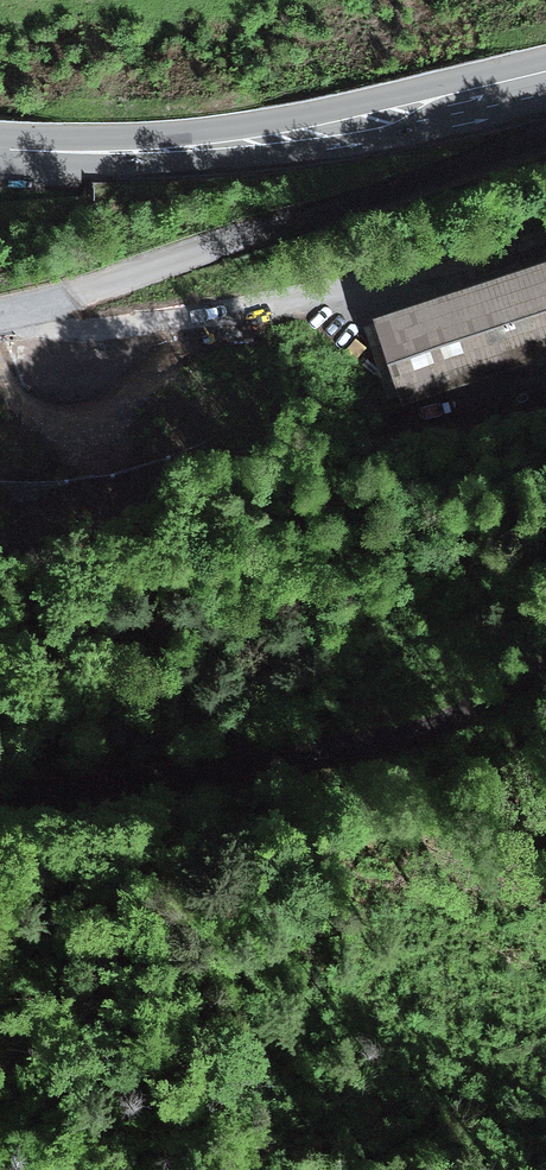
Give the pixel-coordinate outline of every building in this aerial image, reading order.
[(365,323),(392,404),(545,354),(545,265),(365,323)]
